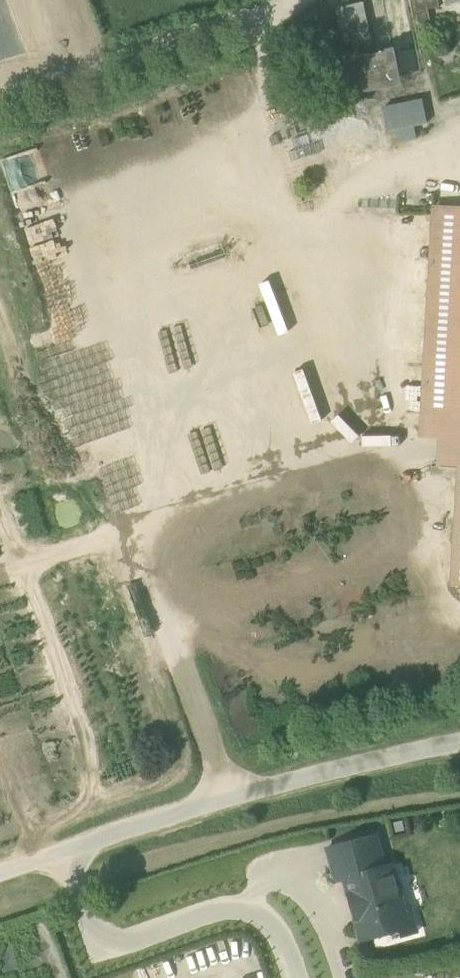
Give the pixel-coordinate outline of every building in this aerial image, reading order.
[(419,24),(430,21),(427,10),(439,7),(438,0),(413,0),(419,24)] [(342,45),(366,40),(372,39),(364,2),(336,9),(342,45)] [(399,78),(393,50),(369,55),(358,57),(355,52),(324,59),(333,93),(399,78)] [(426,123),(422,99),(382,107),(387,131),(395,129),(414,125),(426,123)] [(414,125),(395,129),(398,143),(417,139),(414,125)] [(434,208),(422,413),(459,416),(459,210),(434,208)] [(422,413),(421,436),(439,438),(437,464),(459,466),(459,457),(459,416),(422,413)] [(328,848),(333,863),(379,851),(375,835),(328,848)] [(356,918),(362,939),(399,929),(401,935),(417,931),(411,907),(403,910),(391,865),(383,867),(379,851),(333,863),(337,880),(345,877),(350,895),(355,898),(359,913),(356,918)] [(350,895),(356,918),(359,913),(355,898),(350,895)]
